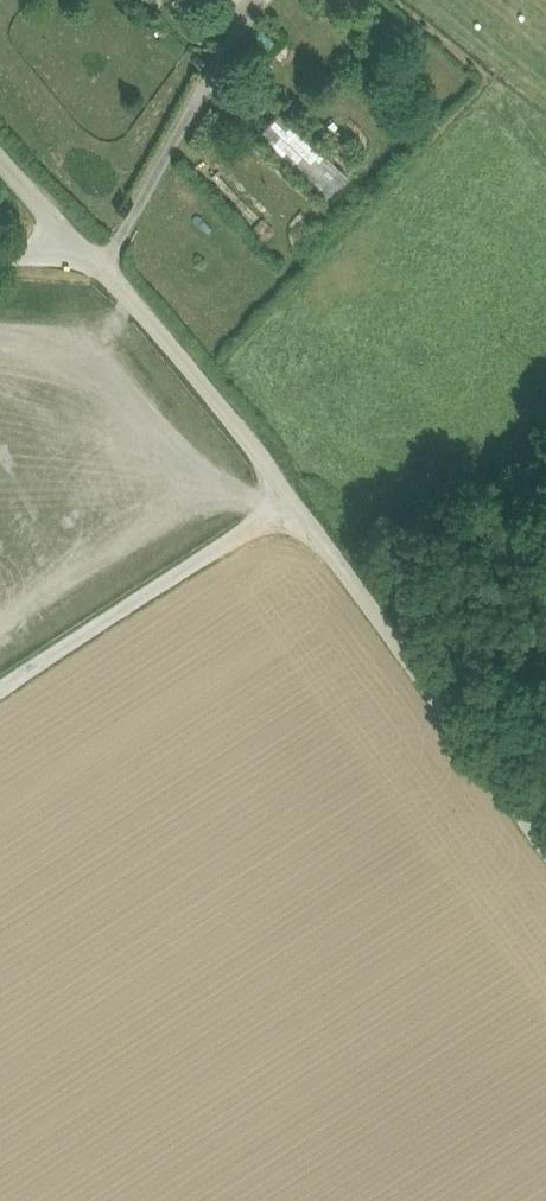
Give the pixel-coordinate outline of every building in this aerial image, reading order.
[(279,111),(260,132),(331,194),(349,173),(279,111)]
